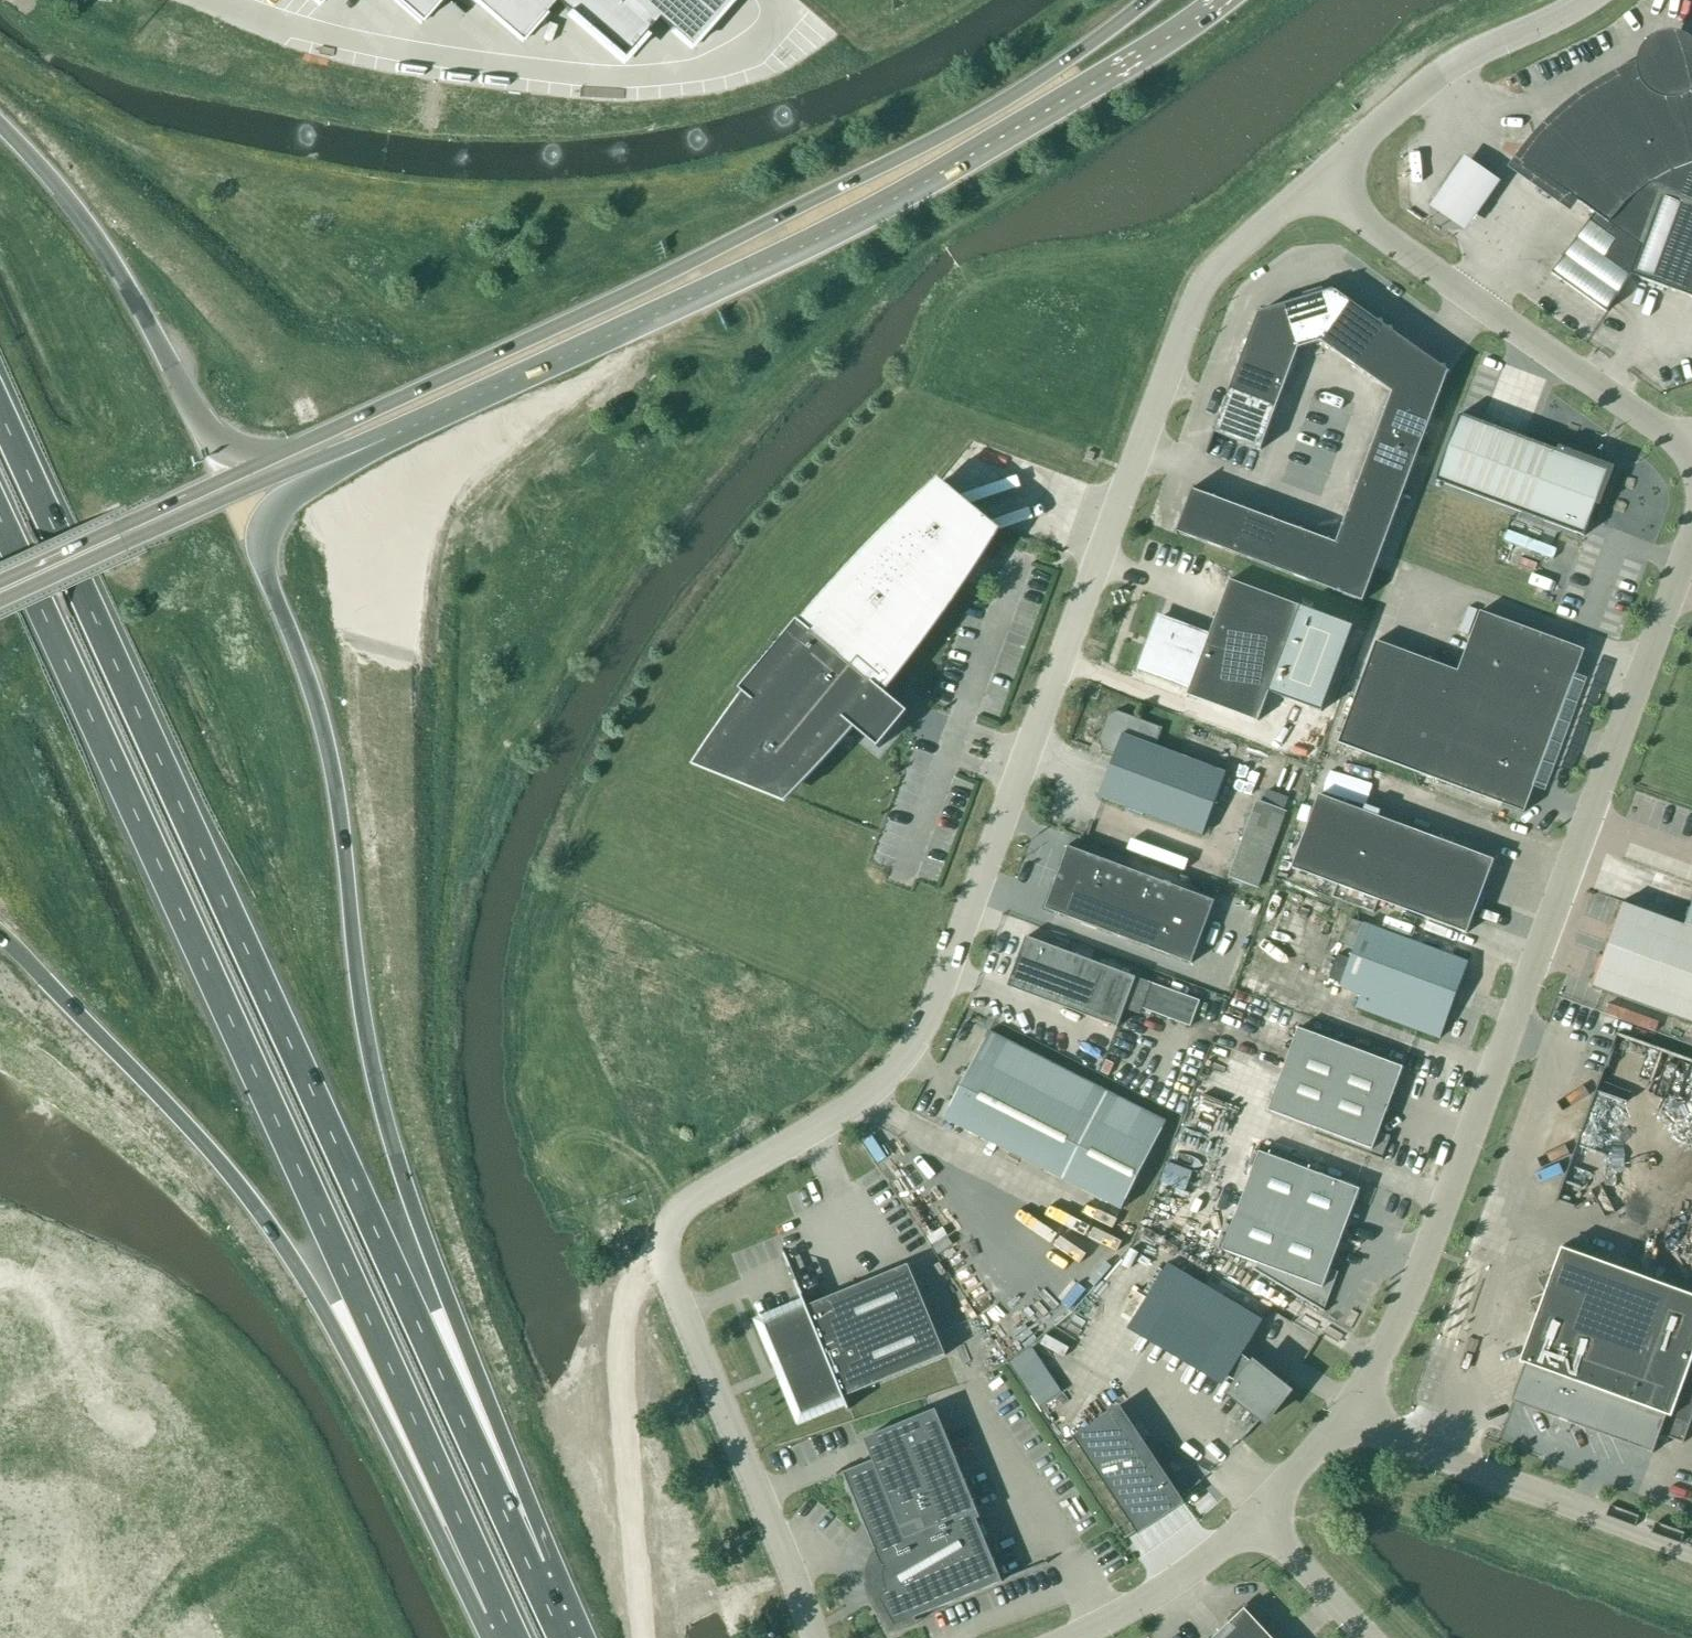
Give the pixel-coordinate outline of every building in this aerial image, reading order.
[(420,24),(441,0),(393,0),(420,24)] [(521,41),(556,2),(623,60),(658,20),(690,49),(733,0),(474,0),(521,41)] [(1526,166),(1593,214),(1551,274),(1606,313),(1633,276),(1691,298),(1691,91),(1690,93),(1686,96),(1679,98),(1673,99),(1667,99),(1661,97),(1655,95),(1650,91),(1646,87),(1643,81),(1640,76),(1631,80),(1625,83),(1615,88),(1605,93),(1598,98),(1588,105),(1579,111),(1571,118),(1561,127),(1552,135),(1548,140),(1542,146),(1538,151),(1532,158),(1526,166)] [(1430,213),(1467,237),(1500,186),(1463,162),(1430,213)] [(1194,487),(1176,535),(1178,535),(1178,533),(1362,602),(1447,373),(1449,374),(1450,373),(1447,371),(1445,365),(1440,366),(1393,333),(1392,327),(1386,328),(1384,326),(1383,320),(1377,321),(1333,290),(1323,293),(1322,289),(1303,295),(1305,299),(1258,313),(1248,341),(1243,343),(1245,349),(1244,352),(1238,354),(1241,360),(1217,425),(1211,428),(1214,433),(1214,434),(1215,434),(1261,451),(1298,349),(1321,343),(1392,393),(1387,408),(1382,410),(1384,415),(1373,445),(1368,448),(1370,453),(1359,483),(1355,485),(1356,490),(1347,516),(1342,518),(1344,523),(1336,544),(1333,543),(1330,538),(1325,540),(1305,532),(1302,528),(1298,530),(1276,522),(1273,517),(1269,519),(1247,511),(1245,506),(1240,508),(1218,500),(1216,495),(1211,497),(1194,491),(1195,488),(1194,487)] [(1558,451),(1460,415),(1436,481),(1585,537),(1596,506),(1601,507),(1601,505),(1597,504),(1612,466),(1559,447),(1558,451)] [(874,684),(994,538),(933,487),(812,633),(797,621),(739,690),(754,702),(708,757),(786,790),(844,720),(879,749),(909,713),(874,684)] [(1159,618),(1140,670),(1190,689),(1187,696),(1258,722),(1269,693),(1321,712),(1353,627),(1230,581),(1209,637),(1159,618)] [(1525,813),(1584,650),(1480,612),(1458,672),(1376,642),(1338,744),(1525,813)] [(1203,836),(1226,773),(1156,747),(1163,729),(1117,712),(1109,716),(1099,743),(1103,751),(1115,756),(1099,798),(1203,836)] [(1467,934),(1494,861),(1319,796),(1292,869),(1467,934)] [(1259,889),(1287,811),(1257,800),(1228,877),(1259,889)] [(1191,964),(1214,902),(1068,847),(1045,910),(1191,964)] [(1623,904),(1593,987),(1691,1023),(1691,910),(1686,926),(1623,904)] [(1440,1039),(1468,963),(1364,925),(1341,988),(1361,995),(1357,1008),(1440,1039)] [(1026,937),(1007,987),(1118,1028),(1124,1010),(1141,1017),(1143,1010),(1191,1028),(1201,1003),(1136,978),(1026,937)] [(1381,1160),(1390,1137),(1379,1133),(1403,1068),(1299,1029),(1267,1111),(1317,1129),(1315,1136),(1381,1160)] [(1122,1210),(1166,1122),(989,1032),(944,1119),(1122,1210)] [(1325,1314),(1325,1313),(1324,1313),(1339,1274),(1331,1271),(1362,1192),(1260,1155),(1225,1254),(1260,1267),(1257,1274),(1325,1314)] [(1691,1424),(1691,1295),(1562,1248),(1555,1271),(1537,1279),(1545,1294),(1529,1301),(1535,1318),(1520,1363),(1525,1364),(1511,1402),(1556,1419),(1554,1425),(1569,1430),(1572,1424),(1653,1454),(1661,1435),(1684,1444),(1691,1424)] [(1284,1388),(1243,1353),(1263,1321),(1168,1264),(1133,1322),(1240,1383),(1231,1392),(1260,1417),(1241,1440),(1242,1441),(1264,1416),(1284,1391),(1292,1381),(1290,1380),(1284,1388)] [(802,1414),(946,1355),(909,1265),(765,1325),(802,1414)] [(1033,1345),(1010,1360),(1040,1405),(1063,1390),(1033,1345)] [(1184,1503),(1120,1406),(1074,1437),(1138,1534),(1184,1503)] [(1002,1581),(977,1520),(981,1519),(936,1410),(864,1440),(873,1462),(843,1474),(879,1560),(878,1562),(876,1565),(876,1566),(875,1568),(874,1571),(874,1573),(873,1576),(873,1579),(873,1581),(873,1584),(874,1586),(874,1589),(875,1591),(876,1594),(877,1596),(878,1598),(873,1601),(892,1635),(916,1625),(914,1620),(1004,1582),(1003,1581),(1002,1581)] [(1245,1609),(1214,1637),(1272,1637),(1245,1609)]
